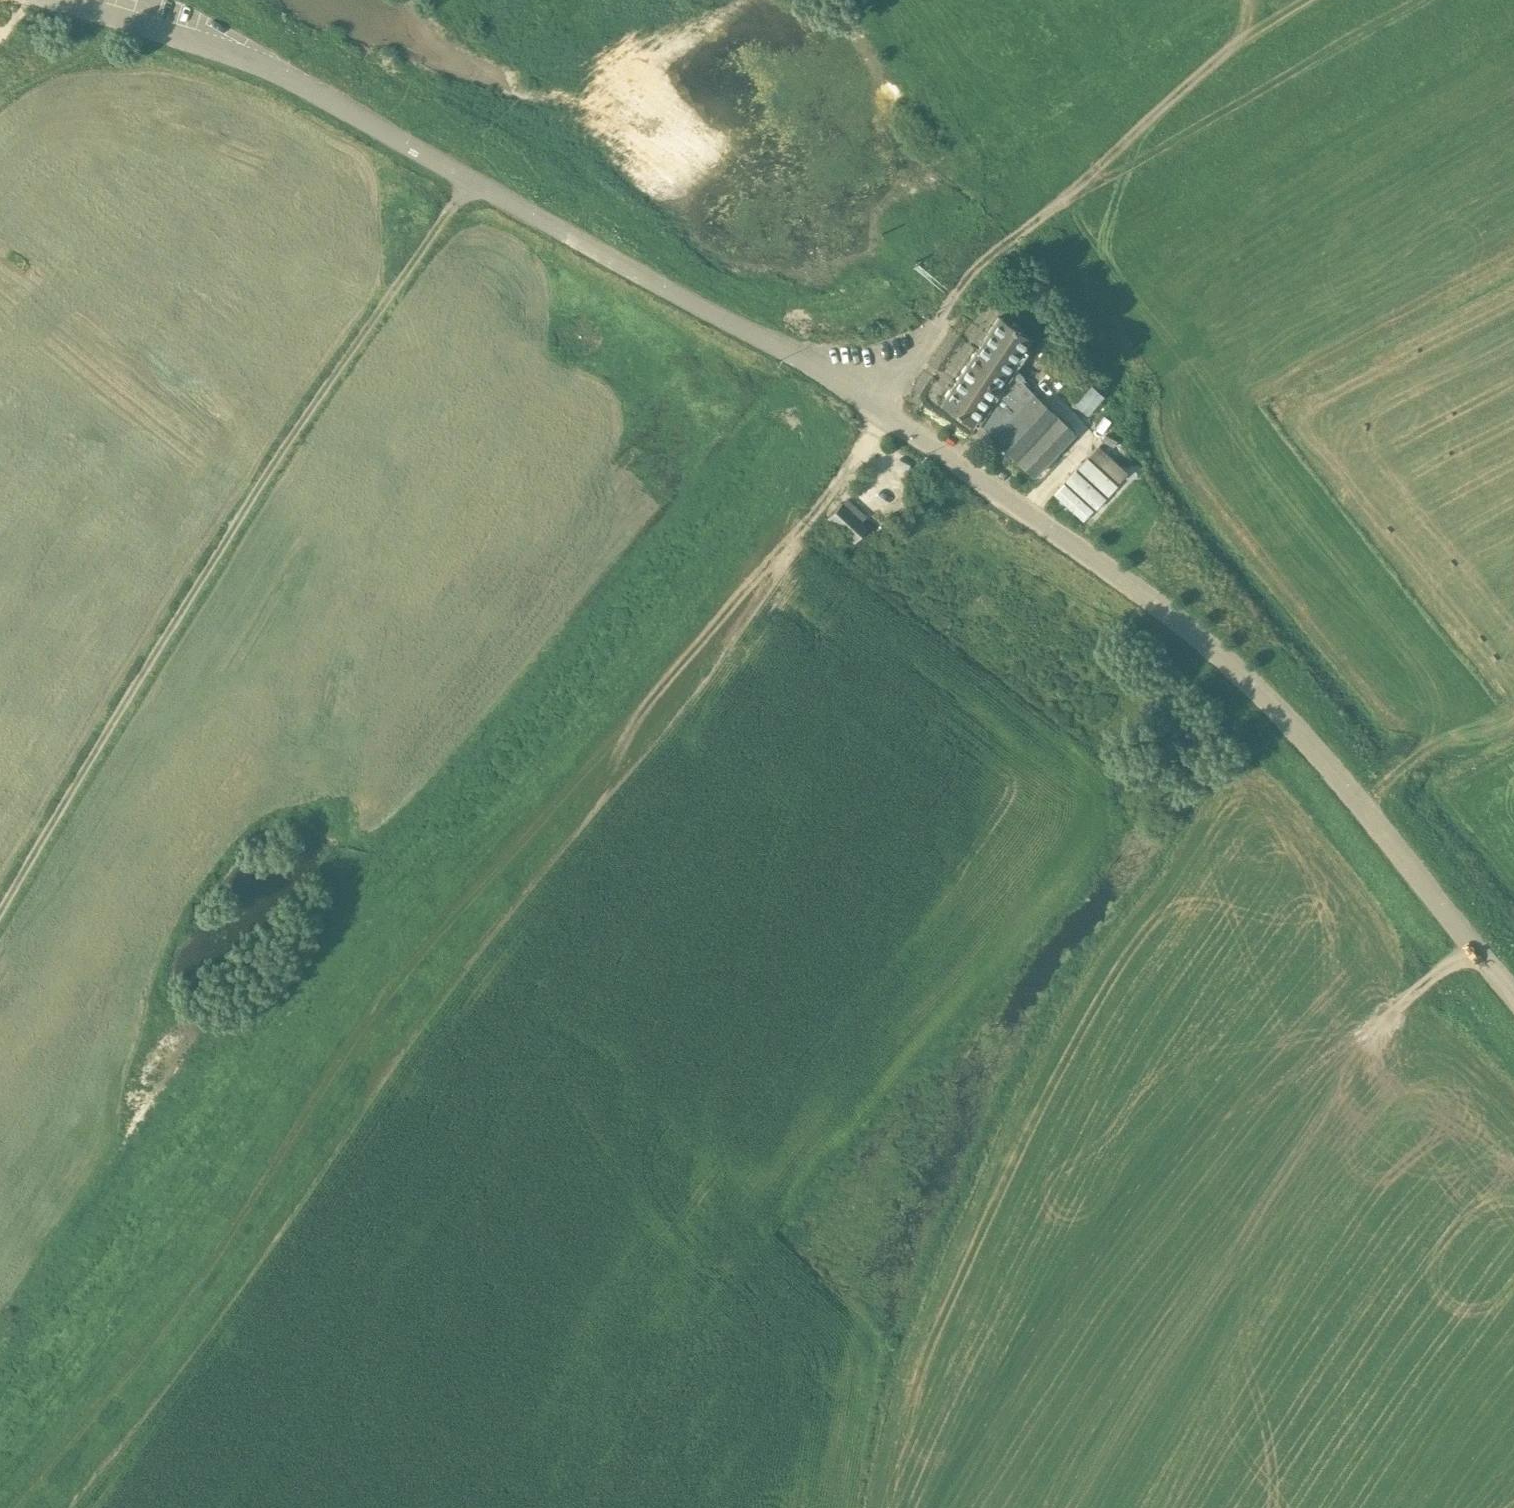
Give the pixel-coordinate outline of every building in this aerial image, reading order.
[(1030,335),(999,314),(941,401),(971,422),(973,420),(994,437),(1034,475),(1074,432),(1034,395),(1008,368),(1030,335)] [(1104,397),(1090,386),(1075,405),(1088,416),(1104,397)] [(868,526),(842,501),(827,517),(854,541),(868,526)]
